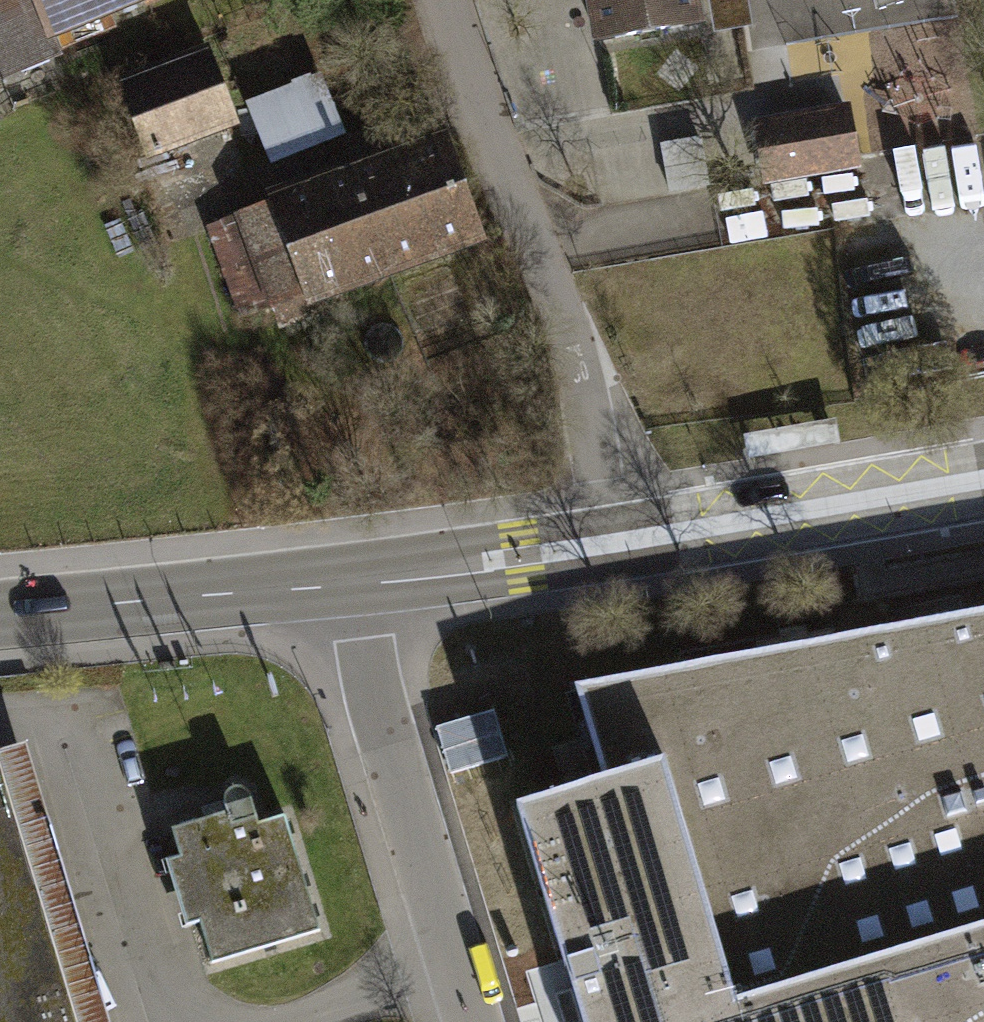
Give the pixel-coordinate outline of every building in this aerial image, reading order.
[(27,0),(0,0),(0,95),(55,73),(49,55),(27,0)] [(49,55),(186,0),(27,0),(49,55)] [(594,64),(705,50),(699,0),(585,0),(594,64)] [(241,133),(211,60),(125,94),(155,168),(241,133)] [(319,79),(264,103),(282,143),(337,119),(319,79)] [(860,179),(851,114),(772,125),(781,190),(860,179)] [(488,261),(442,144),(377,169),(268,212),(313,328),(488,261)] [(568,689),(603,787),(509,815),(564,983),(576,1021),(983,1021),(983,613),(568,689)] [(250,827),(240,796),(235,791),(224,789),(217,795),(215,804),(219,817),(165,833),(204,963),(308,932),(274,820),(250,827)] [(0,798),(0,1021),(66,1021),(0,798)]
